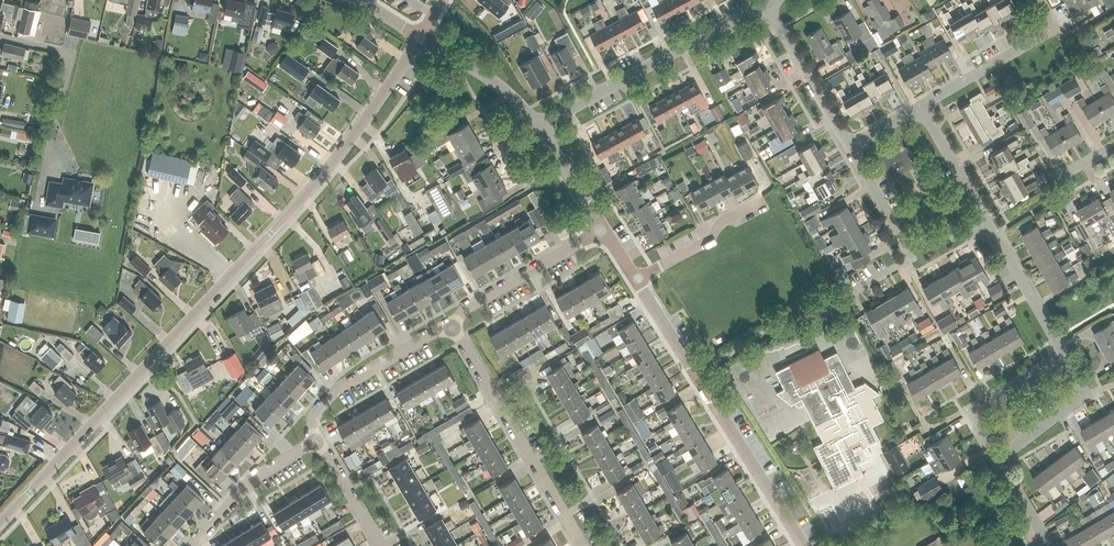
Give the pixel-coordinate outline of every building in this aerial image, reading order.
[(127,6),(126,14),(128,14),(126,25),(133,27),(135,15),(136,16),(140,0),(120,0),(119,4),(127,6)] [(147,8),(146,15),(153,17),(155,18),(159,16),(160,11),(163,12),(164,5),(167,5),(169,4),(170,0),(148,0),(147,8)] [(210,10),(208,21),(216,23),(219,4),(212,3),(213,0),(194,0),(193,6),(210,10)] [(231,21),(238,22),(238,23),(237,23),(237,24),(249,26),(252,13),(243,11),(245,2),(235,0),(227,0),(225,12),(233,14),(231,21)] [(499,17),(512,0),(478,0),(499,17)] [(673,16),(664,0),(657,0),(659,3),(652,7),(660,22),(673,16)] [(678,0),(664,0),(673,16),(684,10),(678,0)] [(696,3),(694,0),(678,0),(684,10),(696,3)] [(872,15),(879,26),(877,27),(884,38),(892,33),(905,25),(899,14),(892,18),(884,5),(881,6),(878,0),(869,0),(867,1),(869,4),(864,7),(869,16),(872,15)] [(984,9),(996,28),(1000,25),(998,22),(1004,18),(994,0),(988,0),(991,5),(984,9)] [(1018,15),(1009,0),(994,0),(1004,18),(1010,14),(1013,18),(1018,15)] [(1019,0),(1014,0),(1012,1),(1018,12),(1024,8),(1019,0)] [(1099,2),(1098,0),(1090,0),(1088,1),(1087,0),(1069,0),(1065,3),(1072,16),(1089,7),(1090,8),(1099,2)] [(1107,9),(1113,5),(1113,0),(1102,0),(1107,9)] [(525,14),(532,20),(544,8),(537,1),(525,14)] [(600,7),(596,1),(590,4),(593,11),(600,7)] [(974,30),(980,27),(968,4),(966,1),(961,3),(967,14),(961,17),(972,37),(976,34),(974,30)] [(6,20),(11,21),(12,17),(20,19),(23,7),(15,5),(3,2),(0,12),(0,27),(5,28),(6,20)] [(968,4),(980,27),(982,31),(989,27),(991,31),(996,28),(984,9),(978,12),(972,2),(968,4)] [(588,5),(581,9),(585,17),(592,14),(588,5)] [(265,23),(266,19),(274,21),(272,25),(289,30),(294,13),(277,9),(275,14),(268,12),(269,8),(262,6),(258,21),(265,23)] [(620,9),(634,32),(645,26),(636,10),(629,14),(625,6),(620,9)] [(18,32),(30,35),(36,10),(24,7),(18,32)] [(620,19),(613,23),(622,38),(634,32),(620,9),(616,11),(620,19)] [(849,11),(833,20),(845,41),(858,34),(863,42),(872,36),(871,35),(863,21),(857,25),(849,11)] [(950,24),(952,27),(954,32),(958,39),(965,36),(967,40),(972,37),(961,17),(954,21),(948,11),(943,13),(950,24)] [(150,30),(153,17),(146,15),(138,14),(135,27),(150,30)] [(175,15),(173,26),(187,28),(189,18),(175,15)] [(91,21),(72,17),(68,34),(87,39),(91,21)] [(610,44),(622,38),(613,23),(606,26),(602,18),(598,21),(610,44)] [(370,57),(378,46),(366,37),(371,29),(359,20),(353,28),(357,31),(352,37),(359,43),(357,47),(370,57)] [(598,51),(610,44),(598,21),(593,23),(597,31),(590,35),(598,51)] [(933,21),(921,28),(924,32),(936,25),(933,21)] [(260,43),(264,28),(257,26),(253,41),(260,43)] [(1105,35),(1107,38),(1113,34),(1113,28),(1113,27),(1104,32),(1105,35)] [(827,62),(828,61),(830,65),(845,56),(836,42),(831,45),(821,28),(806,36),(819,58),(823,55),(827,62)] [(493,33),(497,41),(504,37),(499,30),(493,33)] [(1082,37),(1089,48),(1101,41),(1094,30),(1082,37)] [(877,31),(871,35),(872,36),(878,46),(884,43),(877,31)] [(576,65),(568,49),(575,45),(567,32),(555,39),(560,49),(551,54),(562,73),(576,65)] [(540,46),(533,34),(525,38),(532,51),(540,46)] [(952,55),(943,39),(935,43),(931,36),(927,39),(941,61),(952,55)] [(318,48),(331,57),(338,48),(325,39),(318,48)] [(929,68),(941,61),(927,39),(922,41),(926,48),(919,52),(922,56),(929,68)] [(890,52),(897,48),(893,40),(886,44),(890,52)] [(2,54),(23,60),(26,49),(4,43),(3,49),(0,48),(0,54),(2,54)] [(885,58),(879,47),(868,54),(874,64),(885,58)] [(240,71),(244,52),(234,50),(230,69),(240,71)] [(740,69),(730,75),(732,80),(758,65),(755,58),(759,56),(756,51),(736,62),(740,69)] [(740,57),(737,51),(731,55),(734,60),(740,57)] [(915,60),(911,52),(906,55),(920,81),(932,74),(929,68),(922,56),(915,60)] [(1106,53),(1099,57),(1102,61),(1108,57),(1106,53)] [(309,70),(287,54),(280,65),(302,80),(309,70)] [(549,78),(537,55),(520,65),(524,74),(526,73),(533,87),(549,78)] [(909,87),(920,81),(906,55),(901,58),(905,65),(898,69),(909,87)] [(336,59),(333,57),(324,70),(335,78),(338,74),(351,83),(359,73),(345,63),(338,58),(336,59)] [(868,58),(864,60),(869,69),(873,67),(868,58)] [(880,75),(874,79),(885,98),(890,95),(887,92),(894,88),(885,73),(879,62),(874,64),(880,75)] [(1091,82),(1107,73),(1101,62),(1085,71),(1091,82)] [(758,65),(732,80),(735,84),(745,78),(749,84),(768,73),(766,69),(762,71),(758,65)] [(732,79),(730,75),(725,67),(713,74),(719,86),(728,81),(732,79)] [(861,72),(857,74),(859,78),(872,100),(878,97),(880,101),(885,98),(874,79),(867,82),(861,72)] [(753,91),(742,97),(745,102),(756,96),(756,95),(771,87),(767,80),(771,78),(768,73),(749,84),(753,91)] [(251,81),(257,85),(261,80),(255,75),(251,81)] [(874,104),(872,100),(859,78),(855,81),(861,91),(854,95),(865,114),(870,112),(868,108),(874,104)] [(1066,95),(1079,87),(1074,78),(1060,86),(1066,95)] [(695,82),(684,88),(696,111),(701,109),(697,101),(704,97),(695,82)] [(1105,95),(1096,100),(1106,118),(1113,113),(1113,101),(1110,94),(1111,93),(1106,83),(1100,87),(1105,95)] [(326,89),(317,84),(310,94),(310,95),(306,101),(314,107),(318,101),(332,110),(340,99),(326,89)] [(984,90),(987,95),(996,90),(993,85),(984,90)] [(1044,95),(1049,105),(1065,96),(1059,86),(1044,95)] [(692,114),(696,111),(684,88),(672,94),(681,110),(687,106),(692,114)] [(861,117),(865,114),(854,95),(848,99),(842,88),(837,91),(843,102),(852,117),(858,113),(861,117)] [(959,109),(965,119),(986,109),(981,101),(985,99),(981,92),(969,99),(971,102),(959,109)] [(674,124),(678,121),(674,113),(681,110),(672,94),(661,100),(674,124)] [(755,120),(758,124),(784,109),(780,103),(784,101),(781,96),(759,109),(758,111),(761,117),(755,120)] [(1093,126),(1106,118),(1096,100),(1087,105),(1082,97),(1076,101),(1082,110),(1083,109),(1093,126)] [(1015,108),(1022,104),(1019,99),(1012,103),(1015,108)] [(669,126),(674,124),(661,100),(649,107),(657,122),(665,118),(669,126)] [(1039,100),(1029,106),(1032,110),(1041,105),(1039,100)] [(739,103),(733,106),(737,112),(743,109),(739,103)] [(243,113),(246,108),(240,104),(237,109),(243,113)] [(259,112),(257,113),(264,118),(269,110),(263,105),(259,112)] [(723,117),(717,105),(710,109),(716,121),(723,117)] [(1007,111),(1004,105),(997,109),(1000,115),(1007,111)] [(784,109),(758,124),(760,128),(771,122),(775,129),(794,118),(791,113),(788,115),(784,109)] [(965,119),(972,131),(992,120),(996,118),(994,114),(990,116),(986,109),(965,119)] [(1017,113),(1026,129),(1034,124),(1025,109),(1017,113)] [(269,110),(264,118),(269,122),(270,121),(281,129),(286,121),(275,114),(269,110)] [(299,111),(294,118),(301,123),(299,127),(312,137),(320,126),(318,125),(317,124),(321,119),(310,111),(306,116),(304,115),(299,111)] [(743,112),(735,117),(741,127),(745,124),(742,119),(746,117),(743,112)] [(257,113),(257,114),(279,130),(281,129),(270,121),(269,122),(264,118),(257,113)] [(1063,116),(1067,124),(1058,130),(1069,147),(1082,140),(1073,123),(1074,122),(1068,113),(1063,116)] [(2,125),(10,126),(11,119),(3,118),(2,125)] [(789,135),(797,131),(793,125),(797,122),(794,118),(775,129),(778,135),(768,141),(775,153),(793,142),(789,135)] [(639,138),(646,134),(638,119),(626,125),(639,149),(644,146),(639,138)] [(997,127),(992,120),(972,131),(979,142),(991,135),(993,139),(1004,132),(1000,125),(997,127)] [(699,129),(695,122),(689,125),(693,132),(699,129)] [(454,123),(433,135),(438,146),(450,139),(456,149),(476,137),(468,123),(457,129),(454,123)] [(691,130),(687,124),(683,126),(686,133),(691,130)] [(743,132),(739,124),(731,128),(735,136),(743,132)] [(745,124),(741,127),(744,132),(748,130),(749,129),(746,124),(745,124)] [(626,125),(615,131),(623,147),(630,143),(634,151),(639,149),(626,125)] [(668,135),(664,127),(659,130),(663,138),(668,135)] [(1056,155),(1069,147),(1058,130),(1050,135),(1045,127),(1039,130),(1045,140),(1046,139),(1056,155)] [(29,135),(2,128),(1,135),(27,141),(29,135)] [(617,150),(623,147),(615,131),(603,137),(616,161),(621,158),(617,150)] [(256,140),(249,149),(265,161),(275,169),(283,159),(291,166),(301,153),(286,142),(278,136),(268,149),(256,140)] [(484,151),(476,137),(456,149),(464,163),(473,158),(484,151)] [(612,163),(616,161),(603,137),(592,144),(600,159),(607,155),(612,163)] [(990,163),(993,167),(1012,156),(1009,150),(1019,144),(1016,139),(1006,145),(991,154),(994,161),(990,163)] [(744,160),(753,155),(746,141),(737,146),(744,160)] [(700,142),(694,145),(696,148),(699,154),(705,151),(700,142)] [(785,164),(790,161),(800,155),(804,162),(823,151),(821,146),(817,148),(813,142),(798,151),(795,145),(779,153),(785,164)] [(230,155),(236,152),(233,147),(234,144),(226,149),(230,155)] [(644,146),(639,149),(643,156),(647,154),(648,154),(644,146)] [(697,154),(693,146),(686,149),(690,158),(697,154)] [(250,174),(260,183),(259,184),(265,189),(266,187),(266,188),(267,187),(271,190),(278,182),(274,178),(274,177),(261,166),(260,167),(256,164),(259,159),(247,149),(242,156),(250,163),(248,166),(250,174)] [(417,170),(416,168),(426,162),(419,151),(409,157),(405,149),(390,158),(397,170),(397,169),(402,179),(417,170)] [(148,173),(186,183),(192,160),(153,150),(148,173)] [(800,179),(822,166),(826,164),(822,158),(826,155),(823,151),(804,162),(808,168),(797,174),(800,179)] [(658,155),(653,158),(658,166),(662,163),(658,155)] [(1016,163),(1012,156),(993,167),(996,172),(1000,170),(1003,176),(1025,164),(1029,161),(1027,157),(1016,163)] [(639,176),(658,166),(653,158),(635,168),(639,176)] [(447,170),(452,178),(465,170),(460,162),(447,170)] [(484,168),(480,162),(462,173),(468,183),(473,179),(479,189),(499,177),(491,164),(484,168)] [(1028,168),(1025,164),(1003,176),(999,178),(1003,185),(999,187),(1002,191),(1021,180),(1017,174),(1028,168)] [(747,190),(758,184),(748,165),(736,172),(747,190)] [(800,179),(796,181),(799,185),(809,179),(813,186),(832,175),(829,170),(826,172),(822,166),(800,179)] [(240,187),(247,179),(234,167),(227,174),(240,187)] [(387,196),(399,188),(391,178),(387,181),(387,182),(386,182),(376,168),(365,176),(369,182),(362,187),(361,185),(360,185),(372,202),(368,196),(380,187),(387,196)] [(736,172),(726,177),(725,178),(733,193),(735,197),(747,190),(736,172)] [(724,174),(712,180),(723,198),(733,193),(725,178),(726,177),(724,174)] [(835,179),(832,175),(813,186),(816,192),(806,198),(809,203),(819,197),(821,200),(836,191),(831,181),(835,179)] [(609,176),(603,179),(606,184),(612,181),(609,176)] [(673,184),(669,176),(662,180),(667,188),(673,184)] [(507,191),(499,177),(479,189),(484,198),(478,201),(484,211),(503,201),(500,195),(507,191)] [(90,193),(92,184),(90,183),(90,182),(83,181),(83,182),(65,179),(64,185),(63,185),(63,184),(52,182),(52,183),(51,183),(47,203),(61,205),(62,199),(88,204),(89,200),(90,201),(91,193),(90,193)] [(615,190),(621,201),(640,191),(634,180),(615,190)] [(712,204),(723,198),(712,180),(701,186),(712,204)] [(1038,186),(1035,181),(1025,187),(1021,180),(1002,191),(1004,196),(1008,194),(1012,200),(1027,192),(1038,186)] [(426,191),(431,199),(443,192),(438,184),(426,191)] [(700,210),(712,204),(701,186),(690,192),(700,210)] [(249,207),(253,202),(238,187),(229,197),(239,206),(231,215),(240,223),(252,210),(249,207)] [(451,192),(456,201),(464,197),(459,188),(451,192)] [(681,198),(676,189),(670,192),(675,201),(681,198)] [(536,206),(541,203),(535,190),(529,193),(536,206)] [(789,200),(795,196),(792,190),(786,194),(789,200)] [(640,191),(621,201),(627,212),(631,210),(646,202),(645,202),(640,191)] [(446,192),(443,194),(448,202),(450,205),(452,204),(446,192)] [(347,203),(356,215),(353,218),(359,227),(371,218),(365,210),(367,208),(357,195),(347,203)] [(1086,200),(1097,219),(1103,216),(1109,226),(1113,223),(1113,210),(1111,205),(1105,208),(1099,197),(1093,201),(1090,197),(1086,200)] [(20,201),(11,199),(9,208),(22,211),(25,199),(20,198),(20,201)] [(458,201),(459,203),(463,210),(468,207),(464,200),(463,198),(458,201)] [(645,202),(646,202),(631,210),(637,221),(655,211),(649,199),(645,202)] [(680,199),(673,202),(676,208),(683,204),(680,199)] [(510,211),(521,205),(518,200),(507,206),(510,211)] [(1081,203),(1083,206),(1077,210),(1083,221),(1076,225),(1085,240),(1097,233),(1091,223),(1097,219),(1086,200),(1081,203)] [(817,201),(799,211),(804,220),(822,210),(817,201)] [(454,212),(448,202),(436,209),(442,219),(454,212)] [(217,216),(205,203),(195,213),(206,224),(208,221),(209,223),(202,230),(215,243),(218,239),(218,240),(228,229),(216,217),(217,216)] [(503,216),(510,211),(507,206),(500,211),(503,216)] [(833,221),(836,226),(856,215),(853,211),(850,213),(847,206),(821,221),(824,226),(833,221)] [(538,227),(545,223),(536,207),(529,212),(538,227)] [(411,211),(404,215),(415,235),(423,230),(411,211)] [(643,232),(661,222),(655,211),(637,221),(643,232)] [(489,217),(492,222),(499,218),(496,213),(489,217)] [(29,231),(53,235),(55,220),(32,215),(29,231)] [(836,226),(840,232),(830,237),(833,242),(859,227),(855,221),(858,220),(856,215),(836,226)] [(394,234),(381,216),(374,222),(386,240),(394,234)] [(813,216),(804,222),(809,231),(819,225),(813,216)] [(529,245),(540,238),(529,219),(523,223),(521,219),(520,217),(515,220),(518,226),(529,245)] [(478,223),(481,228),(488,224),(485,219),(478,223)] [(342,236),(346,243),(353,239),(349,232),(350,232),(343,220),(328,229),(335,240),(342,236)] [(667,233),(661,222),(643,232),(649,243),(667,233)] [(467,229),(470,234),(478,230),(475,225),(467,229)] [(518,251),(529,245),(518,226),(507,232),(518,251)] [(1022,235),(1028,245),(1044,237),(1052,232),(1050,228),(1041,233),(1037,226),(1022,235)] [(862,233),(859,227),(833,242),(836,247),(845,242),(848,247),(844,249),(844,250),(868,236),(865,232),(862,233)] [(467,236),(464,231),(456,236),(459,241),(467,236)] [(507,257),(518,251),(507,232),(501,235),(499,231),(494,234),(496,238),(507,257)] [(86,241),(98,243),(100,235),(88,233),(86,241)] [(846,249),(849,254),(842,258),(845,263),(849,261),(854,268),(870,259),(866,251),(871,248),(867,242),(870,240),(868,236),(844,250),(846,249)] [(1048,244),(1044,237),(1028,245),(1035,257),(1050,249),(1059,244),(1056,239),(1048,244)] [(507,257),(496,238),(485,245),(496,264),(507,257)] [(409,245),(407,242),(400,246),(404,253),(411,249),(409,245)] [(1075,249),(1071,243),(1063,248),(1067,254),(1075,249)] [(437,254),(444,250),(441,244),(434,249),(437,254)] [(826,253),(834,248),(831,244),(823,248),(826,253)] [(475,251),(485,270),(496,264),(485,245),(475,251)] [(354,259),(348,249),(337,255),(343,265),(354,259)] [(1035,257),(1041,268),(1057,260),(1065,255),(1063,250),(1054,255),(1050,249),(1035,257)] [(423,255),(426,260),(433,256),(430,251),(423,255)] [(474,276),(485,270),(475,251),(463,257),(474,276)] [(424,266),(422,262),(419,257),(416,252),(406,258),(408,263),(411,268),(413,272),(424,266)] [(294,272),(299,281),(307,277),(308,279),(317,274),(312,265),(312,264),(306,253),(293,261),(297,270),(294,272)] [(383,263),(385,255),(376,253),(375,262),(383,263)] [(169,259),(164,254),(154,265),(163,274),(159,278),(172,289),(181,279),(175,274),(176,272),(179,268),(180,263),(181,263),(181,262),(169,259)] [(150,269),(135,256),(130,262),(144,275),(150,269)] [(967,258),(963,260),(974,279),(980,276),(985,286),(990,283),(975,257),(969,261),(967,258)] [(974,279),(963,260),(959,263),(960,266),(954,269),(969,295),(974,292),(969,283),(974,279)] [(1072,266),(1069,261),(1060,266),(1057,260),(1041,268),(1048,279),(1063,271),(1072,266)] [(438,264),(441,270),(452,289),(463,283),(452,264),(446,267),(443,261),(438,264)] [(404,272),(411,268),(408,263),(401,267),(404,272)] [(441,295),(452,289),(441,270),(436,273),(432,267),(427,270),(430,276),(441,295)] [(390,274),(393,279),(401,274),(398,269),(390,274)] [(947,270),(942,272),(954,292),(959,288),(965,298),(969,295),(954,269),(948,273),(947,270)] [(848,276),(845,270),(838,274),(841,279),(848,276)] [(1067,278),(1063,271),(1048,279),(1055,291),(1070,283),(1070,282),(1078,277),(1075,273),(1067,278)] [(948,295),(954,292),(942,272),(938,275),(940,278),(934,281),(949,307),(953,304),(948,295)] [(388,284),(381,273),(367,281),(374,293),(388,284)] [(430,302),(441,295),(430,276),(425,280),(421,273),(416,276),(419,283),(430,302)] [(613,295),(611,292),(600,273),(589,279),(600,298),(606,295),(608,299),(613,295)] [(347,277),(340,281),(345,289),(351,285),(347,277)] [(149,288),(144,283),(140,279),(135,285),(144,294),(140,297),(153,309),(162,300),(150,288),(149,288)] [(589,304),(600,298),(589,279),(578,285),(589,304)] [(944,310),(949,307),(934,281),(927,285),(926,282),(921,285),(933,304),(938,301),(944,310)] [(359,286),(366,297),(372,293),(365,282),(359,286)] [(986,289),(993,300),(1004,293),(998,282),(986,289)] [(419,283),(409,289),(419,308),(430,302),(419,283)] [(393,287),(398,295),(409,314),(419,308),(409,289),(403,292),(399,284),(393,287)] [(255,293),(259,300),(257,301),(265,317),(283,307),(275,291),(276,291),(276,289),(274,290),(272,285),(255,293)] [(578,311),(589,304),(578,285),(567,292),(578,311)] [(301,293),(311,311),(323,304),(313,286),(311,287),(301,293)] [(348,294),(354,302),(364,295),(358,287),(348,294)] [(900,288),(896,291),(907,310),(912,307),(918,316),(923,313),(908,287),(901,291),(900,288)] [(891,293),(893,296),(887,300),(902,325),(907,323),(901,313),(907,310),(896,291),(891,293)] [(581,316),(578,311),(567,292),(556,298),(567,317),(574,313),(576,318),(581,316)] [(398,321),(409,314),(398,295),(392,298),(389,293),(384,296),(398,321)] [(343,309),(354,302),(348,294),(337,300),(343,309)] [(124,295),(117,303),(130,314),(137,307),(124,295)] [(4,309),(9,310),(7,319),(22,322),(26,302),(6,298),(4,309)] [(897,328),(902,325),(887,300),(881,303),(879,300),(875,303),(886,322),(891,319),(897,328)] [(983,300),(975,304),(976,306),(978,309),(985,304),(983,300)] [(363,316),(375,335),(386,327),(383,322),(387,319),(376,302),(370,306),(373,310),(363,316)] [(875,303),(871,305),(872,308),(866,312),(881,338),(886,335),(880,325),(886,322),(875,303)] [(610,316),(613,321),(624,315),(618,304),(607,310),(610,316)] [(337,314),(343,310),(340,305),(334,309),(337,314)] [(545,305),(534,311),(545,330),(556,324),(545,305)] [(997,318),(1007,312),(1003,307),(994,312),(997,318)] [(249,320),(244,309),(229,317),(238,334),(247,330),(251,338),(264,331),(256,317),(249,320)] [(326,321),(333,316),(330,311),(323,316),(326,321)] [(545,330),(534,311),(523,317),(534,337),(545,330)] [(122,324),(117,320),(113,316),(102,328),(112,336),(111,337),(121,345),(132,333),(122,324)] [(365,342),(375,335),(363,316),(358,320),(355,316),(350,319),(353,323),(365,342)] [(523,317),(512,324),(523,343),(529,339),(531,343),(536,340),(534,337),(523,317)] [(620,333),(624,340),(625,342),(640,333),(633,321),(629,323),(626,317),(607,329),(612,337),(620,333)] [(944,317),(937,321),(944,333),(958,325),(954,319),(948,322),(944,317)] [(1010,328),(1003,332),(1012,347),(1023,341),(1015,325),(1014,326),(1009,317),(1005,320),(1010,328)] [(323,323),(320,318),(313,323),(316,328),(323,323)] [(609,323),(607,318),(600,323),(602,327),(609,323)] [(930,319),(917,326),(922,335),(935,327),(930,319)] [(1101,347),(1113,340),(1113,328),(1113,320),(1109,323),(1110,324),(1094,334),(1101,347)] [(280,323),(267,330),(271,340),(284,333),(280,323)] [(353,323),(342,330),(354,348),(365,342),(353,323)] [(85,332),(97,343),(104,335),(93,324),(85,332)] [(523,343),(512,324),(501,330),(512,349),(523,343)] [(998,335),(991,339),(1000,354),(1012,347),(1003,332),(998,324),(993,326),(998,335)] [(302,337),(312,330),(309,325),(298,332),(302,337)] [(596,325),(589,329),(592,334),(599,329),(596,325)] [(577,346),(591,337),(585,327),(570,335),(577,346)] [(960,349),(968,344),(959,329),(951,333),(960,349)] [(344,355),(354,348),(342,330),(337,334),(335,331),(331,334),(333,337),(332,337),(344,355)] [(501,356),(512,349),(501,330),(490,337),(501,356)] [(986,330),(982,333),(987,342),(980,346),(989,361),(1000,354),(991,339),(986,330)] [(914,331),(908,335),(911,341),(918,337),(914,331)] [(262,345),(254,354),(260,359),(269,348),(271,348),(265,333),(258,336),(262,345)] [(631,352),(632,353),(647,345),(640,333),(625,342),(624,340),(616,345),(619,349),(627,344),(631,352)] [(954,346),(947,334),(941,338),(948,349),(954,346)] [(322,344),(321,344),(334,362),(344,355),(332,337),(326,341),(322,335),(318,338),(322,344)] [(977,367),(989,361),(980,346),(975,337),(970,340),(975,348),(968,352),(977,367)] [(1101,347),(1109,360),(1113,357),(1113,340),(1101,347)] [(69,360),(74,355),(61,342),(56,347),(69,360)] [(80,352),(81,350),(85,346),(82,342),(76,348),(80,352)] [(45,343),(39,349),(44,354),(41,357),(53,368),(63,358),(51,347),(50,348),(45,343)] [(579,346),(582,353),(587,350),(583,343),(578,346),(579,346)] [(901,350),(897,343),(889,347),(894,355),(901,350)] [(323,369),(334,362),(321,344),(316,348),(313,345),(302,353),(313,367),(319,363),(323,369)] [(563,344),(555,349),(558,353),(565,349),(563,344)] [(877,348),(884,361),(892,357),(885,344),(877,348)] [(86,345),(81,350),(87,356),(84,360),(96,372),(105,362),(93,350),(93,351),(86,345)] [(632,353),(631,352),(623,356),(626,361),(634,356),(638,363),(639,365),(654,356),(647,345),(632,353)] [(947,360),(941,363),(950,378),(961,372),(952,357),(947,348),(942,351),(947,360)] [(280,360),(286,353),(282,349),(276,356),(280,360)] [(587,350),(582,353),(589,364),(594,362),(587,350)] [(818,350),(775,371),(784,388),(777,392),(776,391),(776,392),(791,404),(794,403),(798,406),(804,403),(823,442),(814,446),(834,488),(858,476),(857,474),(861,472),(864,478),(865,477),(858,464),(868,459),(868,458),(862,447),(878,439),(871,425),(883,419),(872,397),(878,394),(879,393),(864,382),(864,383),(855,388),(837,352),(823,359),(818,350)] [(547,360),(554,355),(552,351),(544,355),(547,360)] [(235,352),(222,360),(232,377),(245,370),(235,352)] [(183,372),(175,376),(185,393),(205,382),(199,372),(207,368),(200,355),(192,359),(192,358),(190,358),(187,359),(187,361),(187,362),(185,363),(189,371),(184,373),(183,372)] [(931,358),(936,366),(930,370),(939,385),(950,378),(941,363),(936,355),(931,358)] [(606,365),(600,356),(594,359),(599,369),(606,365)] [(641,368),(645,375),(646,377),(661,368),(654,356),(639,365),(638,363),(630,368),(633,372),(641,368)] [(536,366),(543,362),(541,357),(534,361),(536,366)] [(586,366),(582,358),(576,361),(581,369),(586,366)] [(269,372),(277,363),(273,359),(265,368),(269,372)] [(895,381),(901,378),(892,361),(886,364),(895,381)] [(925,373),(918,377),(928,392),(939,385),(930,370),(925,361),(920,364),(925,373)] [(596,376),(601,374),(594,362),(589,364),(596,376)] [(533,368),(530,363),(522,368),(525,373),(533,368)] [(928,392),(918,377),(913,368),(910,363),(903,367),(906,372),(909,371),(914,379),(907,383),(916,398),(928,392)] [(298,364),(289,373),(305,388),(314,379),(298,364)] [(450,389),(447,384),(454,380),(445,364),(433,371),(442,387),(445,392),(450,389)] [(546,373),(554,386),(570,377),(569,376),(574,373),(571,369),(566,371),(562,364),(546,373)] [(265,368),(256,377),(261,381),(269,372),(265,368)] [(668,380),(661,368),(646,377),(645,375),(637,380),(640,384),(648,379),(652,387),(653,389),(668,380)] [(518,370),(512,374),(515,378),(521,375),(518,370)] [(433,371),(421,378),(430,394),(442,387),(433,371)] [(305,388),(289,373),(281,383),(297,398),(305,388)] [(601,374),(596,376),(604,388),(609,385),(601,374)] [(54,381),(60,386),(54,393),(67,404),(76,394),(70,388),(72,386),(72,387),(73,386),(60,375),(54,381)] [(554,386),(561,398),(576,388),(570,377),(554,386)] [(421,378),(409,385),(418,401),(422,408),(427,405),(425,401),(426,400),(424,397),(430,394),(421,378)] [(28,387),(39,396),(45,390),(34,380),(28,387)] [(668,380),(653,389),(652,387),(644,391),(647,396),(655,391),(660,401),(675,392),(668,380)] [(288,407),(297,398),(281,383),(272,392),(288,407)] [(884,394),(889,391),(885,384),(880,387),(884,394)] [(409,385),(397,392),(406,408),(418,401),(409,385)] [(609,385),(604,388),(611,400),(616,397),(609,385)] [(248,386),(242,393),(246,397),(252,390),(248,386)] [(584,400),(576,388),(561,398),(568,410),(584,400)] [(280,416),(288,407),(272,392),(264,401),(280,416)] [(386,398),(374,405),(383,421),(396,414),(386,398)] [(454,404),(458,410),(467,405),(463,398),(454,404)] [(633,422),(645,415),(634,398),(622,405),(633,422)] [(575,422),(591,412),(584,400),(568,410),(575,422)] [(41,427),(53,414),(37,401),(22,417),(16,411),(11,416),(27,430),(35,422),(41,427)] [(167,414),(160,401),(148,408),(151,415),(147,417),(153,429),(165,422),(172,433),(185,425),(176,409),(167,414)] [(271,425),(280,416),(264,401),(255,410),(271,425)] [(596,407),(599,413),(610,406),(607,401),(596,407)] [(666,409),(658,414),(660,418),(668,414),(673,421),(674,423),(689,414),(681,402),(667,410),(666,409)] [(386,425),(383,421),(374,405),(362,412),(371,428),(374,432),(386,425)] [(470,407),(460,413),(463,419),(473,413),(470,407)] [(602,424),(616,416),(612,409),(598,417),(602,424)] [(618,412),(625,424),(630,421),(623,409),(618,412)] [(1113,432),(1113,433),(1113,411),(1104,417),(1113,432)] [(368,440),(366,436),(364,432),(371,428),(362,412),(350,419),(359,435),(363,443),(368,440)] [(449,426),(463,419),(460,413),(446,421),(449,426)] [(218,419),(212,414),(208,419),(213,424),(218,419)] [(680,433),(681,435),(696,426),(689,414),(674,423),(673,421),(665,426),(667,430),(675,425),(680,433)] [(232,424),(238,429),(254,444),(262,435),(259,432),(263,427),(250,416),(241,425),(235,420),(232,424)] [(1113,432),(1104,417),(1093,423),(1102,438),(1107,447),(1111,452),(1113,450),(1113,448),(1107,436),(1113,432)] [(464,427),(471,439),(487,430),(479,418),(464,427)] [(352,439),(359,435),(350,419),(338,426),(351,448),(355,446),(354,443),(352,439)] [(638,431),(648,426),(643,419),(634,424),(638,431)] [(208,430),(212,426),(208,421),(203,426),(208,430)] [(438,433),(449,426),(446,421),(435,428),(438,433)] [(631,436),(637,433),(630,421),(625,424),(631,436)] [(1095,454),(1100,451),(1095,442),(1102,438),(1093,423),(1081,430),(1090,445),(1095,454)] [(581,433),(589,445),(604,436),(597,424),(581,433)] [(132,437),(126,440),(134,454),(139,450),(151,443),(158,454),(165,450),(156,435),(149,439),(141,426),(129,433),(132,437)] [(688,446),(703,437),(696,426),(681,435),(680,433),(672,437),(674,442),(682,437),(687,444),(688,446)] [(438,433),(435,428),(416,439),(419,444),(438,433)] [(245,453),(254,444),(238,429),(229,439),(245,453)] [(474,445),(478,451),(494,442),(487,430),(471,439),(465,442),(468,448),(474,445)] [(204,436),(198,431),(193,437),(198,442),(204,436)] [(0,444),(27,452),(31,441),(5,433),(0,432),(0,444)] [(644,445),(637,433),(631,436),(639,448),(644,445)] [(612,448),(604,436),(589,445),(596,457),(612,448)] [(929,447),(935,458),(953,448),(946,436),(929,447)] [(703,437),(688,446),(687,444),(679,449),(682,453),(689,449),(694,456),(695,458),(710,449),(703,437)] [(245,453),(229,439),(221,448),(237,463),(245,453)] [(446,453),(439,441),(434,445),(441,456),(446,453)] [(411,442),(399,448),(402,454),(414,447),(411,442)] [(478,451),(485,463),(501,454),(494,442),(478,451)] [(420,444),(415,447),(419,455),(424,451),(420,444)] [(189,451),(182,445),(177,450),(178,457),(182,460),(189,451)] [(646,460),(651,457),(644,445),(639,448),(646,460)] [(897,446),(884,453),(892,468),(905,460),(897,446)] [(1090,487),(1101,479),(1092,468),(1086,473),(1080,465),(1086,460),(1076,446),(1065,454),(1076,468),(1081,476),(1090,487)] [(237,463),(221,448),(215,453),(212,450),(208,455),(211,458),(212,457),(228,472),(237,463)] [(387,456),(386,456),(382,448),(375,451),(383,465),(390,461),(387,456)] [(390,461),(402,454),(399,448),(387,456),(390,461)] [(596,457),(603,469),(619,460),(624,457),(621,452),(616,455),(612,448),(596,457)] [(936,474),(960,460),(953,448),(935,458),(929,462),(936,474)] [(710,449),(695,458),(694,456),(686,461),(688,465),(696,460),(702,470),(717,461),(710,449)] [(656,462),(666,457),(662,451),(652,456),(656,462)] [(356,452),(344,459),(351,470),(362,463),(356,452)] [(4,470),(8,467),(10,459),(7,455),(0,453),(0,469),(4,470)] [(441,456),(448,468),(453,465),(446,453),(441,456)] [(485,463),(481,465),(484,470),(488,468),(492,475),(508,466),(501,454),(485,463)] [(1054,462),(1065,476),(1071,484),(1075,481),(1069,473),(1076,468),(1065,454),(1054,462)] [(1105,466),(1099,455),(1092,459),(1099,470),(1105,466)] [(655,463),(662,475),(674,468),(667,456),(666,457),(656,462),(655,463)] [(139,473),(132,461),(126,464),(122,457),(103,468),(111,482),(120,477),(123,482),(128,479),(133,486),(145,479),(141,472),(139,473)] [(219,481),(228,472),(212,457),(211,458),(208,462),(204,459),(195,469),(208,481),(213,476),(219,481)] [(389,469),(397,482),(414,472),(406,459),(389,469)] [(625,471),(629,468),(627,464),(623,467),(619,460),(603,469),(610,481),(626,472),(625,471)] [(646,467),(642,460),(630,467),(634,474),(646,467)] [(1113,468),(1113,460),(1105,465),(1105,466),(1109,472),(1113,468)] [(363,470),(366,475),(378,468),(375,462),(363,470)] [(1044,470),(1054,484),(1060,492),(1065,489),(1059,481),(1065,476),(1054,462),(1044,470)] [(181,479),(187,472),(178,463),(172,470),(181,479)] [(655,464),(650,467),(660,484),(665,481),(655,464)] [(448,468),(455,480),(460,477),(453,465),(448,468)] [(720,467),(711,473),(712,475),(713,477),(723,471),(720,467)] [(719,487),(720,489),(735,480),(727,468),(723,471),(713,477),(712,475),(704,480),(703,479),(697,482),(701,488),(706,485),(711,492),(719,487)] [(683,487),(672,469),(663,475),(674,492),(683,487)] [(1048,489),(1054,484),(1044,470),(1033,478),(1044,492),(1050,500),(1054,497),(1048,489)] [(397,482),(404,494),(421,483),(414,472),(397,482)] [(468,490),(460,477),(455,480),(462,493),(468,490)] [(515,477),(499,487),(506,499),(522,489),(515,477)] [(440,479),(434,483),(437,488),(443,485),(440,479)] [(940,485),(936,479),(918,489),(923,498),(941,487),(940,485)] [(150,485),(153,488),(159,494),(164,489),(155,480),(150,485)] [(727,501),(742,492),(735,480),(720,489),(719,487),(711,492),(713,496),(718,504),(726,499),(727,501)] [(667,496),(672,493),(665,481),(660,484),(667,496)] [(310,491),(319,506),(321,510),(325,507),(323,504),(331,499),(321,483),(310,491)] [(428,496),(421,483),(404,494),(411,506),(428,496)] [(617,493),(624,505),(640,496),(632,483),(617,493)] [(178,494),(194,509),(203,499),(187,484),(182,489),(179,486),(175,491),(178,494)] [(1054,484),(1048,489),(1054,497),(1060,492),(1054,484)] [(116,507),(107,492),(100,496),(94,485),(86,489),(87,492),(74,499),(78,506),(72,509),(72,508),(72,509),(77,518),(83,514),(83,515),(84,514),(85,516),(87,517),(89,518),(91,518),(95,515),(97,514),(98,512),(97,509),(96,507),(101,505),(106,513),(109,511),(116,507)] [(141,494),(145,497),(153,488),(150,485),(141,494)] [(1080,496),(1085,492),(1083,488),(1077,492),(1080,496)] [(529,502),(522,489),(506,499),(513,511),(529,502)] [(1094,494),(1100,503),(1105,500),(1099,490),(1094,494)] [(307,514),(319,506),(310,491),(297,498),(307,514)] [(742,492),(727,501),(726,499),(718,504),(720,508),(728,503),(733,511),(734,513),(749,504),(742,492)] [(679,505),(672,493),(667,496),(674,508),(679,505)] [(689,505),(682,493),(675,497),(682,509),(689,505)] [(1080,496),(1083,501),(1088,498),(1085,493),(1080,496)] [(178,494),(169,503),(186,518),(194,509),(178,494)] [(428,496),(411,506),(419,520),(436,510),(428,496)] [(647,507),(640,496),(624,505),(631,517),(647,507)] [(144,507),(149,501),(145,497),(139,503),(144,507)] [(1057,513),(1069,504),(1064,497),(1052,506),(1057,513)] [(307,514),(297,498),(286,505),(295,521),(298,526),(303,523),(300,518),(307,514)] [(465,499),(458,504),(462,510),(469,505),(465,499)] [(469,504),(476,516),(482,513),(474,501),(469,504)] [(536,514),(529,502),(513,511),(514,512),(516,516),(520,523),(536,514)] [(157,509),(161,512),(177,527),(186,518),(169,503),(165,508),(161,505),(157,509)] [(682,510),(686,517),(689,521),(700,514),(694,503),(682,510)] [(734,513),(733,511),(725,515),(727,520),(735,515),(740,522),(741,524),(756,515),(749,504),(734,513)] [(1112,512),(1107,504),(1103,506),(1108,515),(1101,519),(1110,534),(1113,532),(1113,515),(1112,512)] [(288,525),(295,521),(286,505),(273,513),(286,533),(291,530),(288,525)] [(681,520),(686,517),(682,510),(679,505),(674,508),(681,520)] [(134,517),(141,510),(137,506),(130,513),(134,517)] [(631,517),(638,528),(654,519),(654,520),(658,518),(655,513),(651,515),(647,507),(631,517)] [(882,510),(863,520),(865,525),(885,515),(882,510)] [(1096,522),(1090,525),(1098,541),(1110,534),(1101,519),(1096,510),(1091,513),(1096,522)] [(109,511),(106,513),(110,521),(114,519),(109,511)] [(706,511),(701,514),(705,522),(710,519),(706,511)] [(153,521),(169,536),(177,527),(161,512),(157,517),(154,514),(150,518),(153,521)] [(476,516),(483,527),(488,524),(482,513),(476,516)] [(536,514),(520,523),(512,527),(515,532),(523,528),(527,535),(543,526),(536,514)] [(734,531),(742,527),(750,541),(762,534),(759,530),(763,527),(756,515),(741,524),(740,522),(732,527),(734,531)] [(1059,528),(1070,521),(1067,515),(1055,521),(1059,528)] [(73,527),(67,517),(46,529),(55,544),(71,535),(76,545),(77,545),(92,545),(79,524),(73,527)] [(1080,520),(1085,528),(1078,532),(1086,545),(1089,545),(1098,541),(1090,525),(1085,517),(1080,520)] [(425,529),(432,542),(449,531),(442,519),(425,529)] [(654,520),(654,519),(638,528),(645,541),(664,530),(661,525),(658,527),(654,520)] [(712,533),(717,531),(710,519),(705,522),(712,533)] [(261,520),(249,528),(258,543),(260,545),(266,545),(267,545),(263,540),(271,536),(261,520)] [(340,520),(330,526),(333,531),(343,525),(340,520)] [(133,531),(123,521),(110,535),(114,539),(123,530),(128,535),(133,531)] [(160,545),(169,536),(153,521),(148,526),(145,523),(141,528),(160,545)] [(477,521),(471,524),(476,532),(482,529),(477,521)] [(483,527),(490,540),(496,537),(488,524),(483,527)] [(1078,532),(1073,524),(1068,526),(1073,535),(1067,539),(1071,545),(1086,545),(1078,532)] [(333,531),(330,526),(326,528),(321,531),(324,536),(333,531)] [(249,528),(237,535),(244,545),(254,545),(258,543),(249,528)] [(733,532),(730,528),(722,533),(725,537),(733,532)] [(101,544),(110,535),(106,531),(97,540),(101,544)] [(435,545),(451,545),(456,543),(449,531),(432,542),(435,545)] [(724,542),(717,531),(712,533),(719,545),(724,542)] [(686,532),(671,541),(674,545),(689,545),(693,543),(686,532)] [(946,532),(937,537),(938,538),(924,545),(954,545),(946,532)] [(279,533),(271,538),(275,544),(272,545),(287,545),(283,540),(279,533)] [(483,533),(478,536),(481,543),(487,540),(483,533)] [(316,534),(306,540),(309,545),(319,540),(316,534)] [(101,544),(103,545),(108,545),(114,539),(110,535),(101,544)] [(237,535),(225,542),(228,545),(244,545),(237,535)] [(127,543),(124,545),(150,545),(139,536),(130,545),(127,543)] [(348,536),(330,545),(354,545),(348,536)] [(525,542),(521,536),(508,544),(509,545),(518,545),(525,542)] [(496,537),(490,540),(494,545),(501,545),(496,537)] [(550,537),(534,545),(555,545),(550,537)] [(769,538),(755,545),(774,545),(769,538)]
